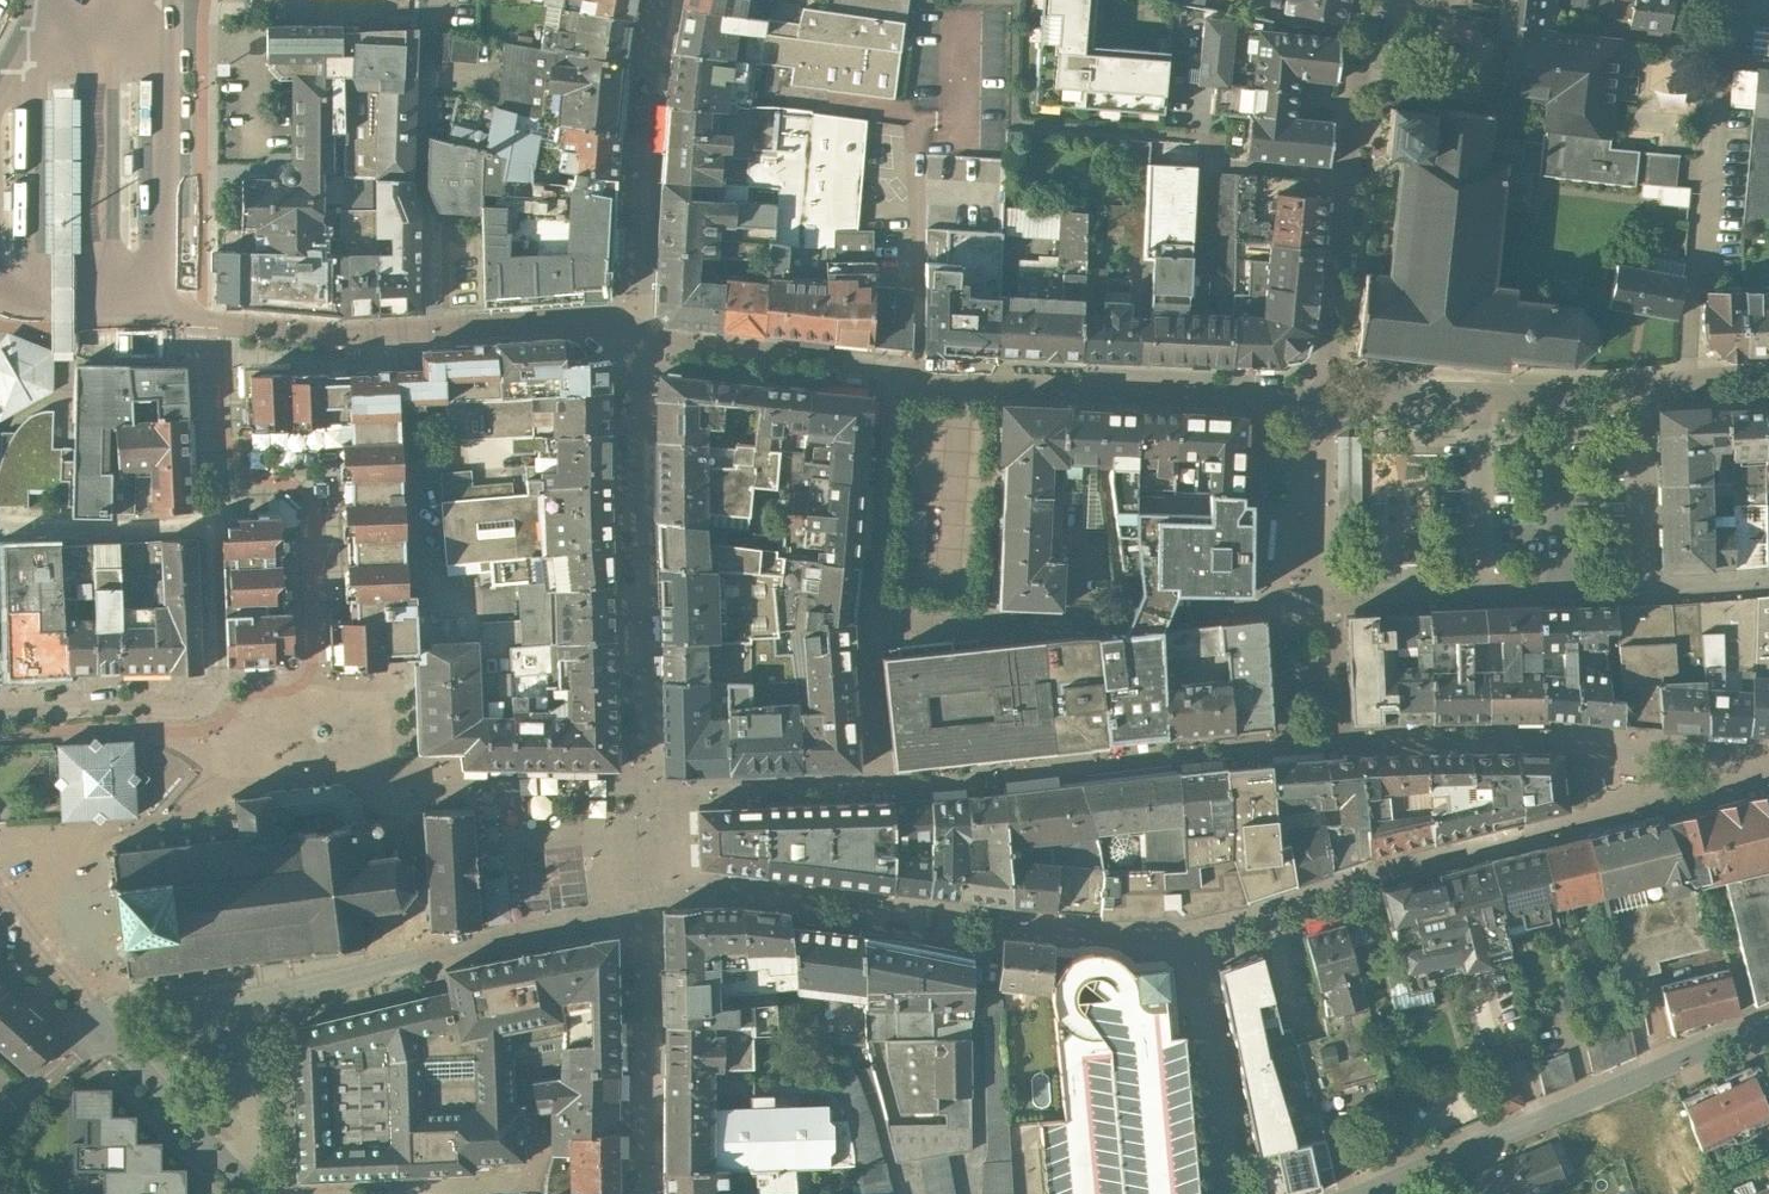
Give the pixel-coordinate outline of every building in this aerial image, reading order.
[(560,6),(633,19),(636,0),(561,0),(560,6)] [(683,8),(743,16),(745,0),(685,0),(683,8)] [(789,0),(754,0),(752,12),(778,16),(779,19),(798,22),(803,7),(803,4),(789,0)] [(803,4),(827,11),(828,0),(789,0),(803,4)] [(885,6),(906,9),(906,8),(907,0),(848,0),(885,6)] [(1034,103),(1163,114),(1169,52),(1091,46),(1095,0),(1042,0),(1034,103)] [(1170,2),(1203,8),(1205,0),(1170,0),(1170,2)] [(1287,1),(1294,2),(1292,14),(1343,24),(1348,0),(1287,0),(1287,1)] [(1500,25),(1541,30),(1544,0),(1502,0),(1500,25)] [(1630,26),(1669,30),(1675,0),(1635,0),(1630,26)] [(633,19),(560,6),(558,28),(555,48),(571,51),(626,62),(633,19)] [(906,9),(885,6),(883,18),(905,22),(906,9)] [(827,11),(803,7),(798,22),(779,19),(766,17),(765,19),(760,63),(793,67),(790,85),(827,89),(894,98),(904,22),(827,11)] [(743,16),(683,8),(675,52),(745,61),(745,62),(755,63),(759,64),(760,63),(765,19),(743,16)] [(921,8),(906,8),(906,9),(905,22),(918,23),(921,8)] [(1341,39),(1261,30),(1261,24),(1203,18),(1197,84),(1215,86),(1212,113),(1215,114),(1215,112),(1253,116),(1254,115),(1295,118),(1299,80),(1337,82),(1341,39)] [(341,24),(267,24),(266,61),(273,61),(273,65),(280,72),(293,72),(293,70),(313,71),(314,70),(333,70),(332,72),(341,72),(340,31),(341,31),(341,24)] [(1547,101),(1544,131),(1611,138),(1622,38),(1541,30),(1500,25),(1497,49),(1508,50),(1506,67),(1503,97),(1547,101)] [(558,28),(543,26),(541,47),(555,50),(555,48),(558,28)] [(341,31),(340,31),(341,72),(342,72),(342,175),(370,177),(375,177),(410,179),(411,179),(416,45),(432,46),(433,32),(433,28),(416,27),(341,31)] [(1768,54),(1768,28),(1753,27),(1752,54),(1768,54)] [(449,33),(433,32),(432,46),(432,60),(447,60),(449,33)] [(541,47),(540,47),(501,43),(498,109),(514,113),(538,119),(563,125),(571,51),(555,48),(555,50),(541,47)] [(626,62),(571,51),(563,125),(567,126),(619,135),(626,62)] [(745,61),(675,52),(669,106),(736,112),(736,105),(752,106),(755,63),(745,62),(745,61)] [(793,67),(760,63),(759,64),(755,63),(752,106),(784,108),(824,113),(827,89),(790,85),(793,67)] [(1756,71),(1733,69),(1729,106),(1753,108),(1756,71)] [(1756,69),(1756,71),(1753,108),(1753,114),(1768,116),(1768,70),(1756,69)] [(313,71),(293,70),(293,72),(293,94),(288,99),(288,112),(293,116),(293,165),(287,166),(283,169),(280,172),(279,174),(277,178),(242,178),(241,229),(322,228),(322,181),(324,181),(332,175),(342,175),(342,72),(341,72),(332,72),(333,70),(314,70),(313,71)] [(49,354),(46,354),(46,363),(73,362),(73,344),(71,91),(50,90),(49,354)] [(736,112),(669,106),(663,181),(689,183),(749,187),(778,188),(784,108),(752,106),(736,105),(736,112)] [(1426,157),(1400,154),(1388,275),(1365,272),(1361,312),(1357,352),(1434,359),(1508,366),(1509,356),(1572,361),(1593,346),(1594,323),(1578,304),(1517,299),(1518,288),(1494,285),(1501,208),(1529,210),(1533,173),(1533,168),(1521,167),(1486,162),(1488,136),(1490,113),(1426,106),(1425,111),(1430,112),(1426,157)] [(865,120),(824,113),(784,108),(778,188),(773,242),(788,246),(826,248),(833,248),(834,229),(856,230),(865,120)] [(498,109),(497,109),(491,135),(489,148),(484,147),(484,191),(503,192),(504,179),(532,180),(532,179),(532,164),(533,164),(536,136),(510,131),(514,113),(498,109)] [(1295,118),(1254,115),(1253,116),(1252,115),(1248,158),(1329,165),(1333,121),(1295,118)] [(1752,115),(1743,224),(1768,226),(1768,116),(1752,115)] [(563,125),(538,119),(536,136),(533,164),(560,170),(560,167),(559,167),(567,126),(563,125)] [(619,135),(567,126),(559,167),(560,167),(576,170),(615,178),(619,135)] [(491,135),(454,127),(450,140),(484,147),(489,148),(491,135)] [(1544,131),(1543,142),(1539,173),(1634,184),(1637,151),(1610,148),(1611,138),(1544,131)] [(450,140),(428,136),(426,186),(438,210),(484,212),(484,191),(484,147),(450,140)] [(1488,136),(1486,162),(1521,167),(1533,168),(1533,173),(1539,173),(1543,142),(1531,141),(1488,136)] [(1679,154),(1637,151),(1634,184),(1644,182),(1676,186),(1679,154)] [(1003,203),(950,201),(950,186),(956,186),(956,155),(932,153),(926,153),(926,350),(995,353),(999,295),(1002,234),(1003,203)] [(1197,167),(1147,164),(1145,206),(1142,256),(1142,257),(1154,257),(1151,311),(1188,313),(1190,274),(1197,167)] [(484,226),(612,223),(615,178),(576,170),(573,182),(532,179),(532,180),(532,193),(503,192),(484,191),(484,212),(484,226)] [(1275,177),(1237,174),(1236,192),(1255,194),(1273,196),(1275,177)] [(370,177),(342,175),(341,209),(369,208),(370,177)] [(410,179),(375,177),(373,208),(376,208),(417,207),(411,189),(410,179)] [(689,183),(663,181),(659,253),(698,255),(767,258),(768,241),(773,242),(778,188),(749,187),(748,201),(720,199),(720,202),(687,200),(689,183)] [(1676,186),(1644,182),(1642,196),(1660,198),(1659,204),(1687,207),(1690,187),(1676,186)] [(1255,194),(1236,192),(1235,241),(1270,243),(1270,242),(1271,242),(1273,227),(1268,220),(1254,220),(1255,194)] [(1326,197),(1277,193),(1273,227),(1271,242),(1271,243),(1276,243),(1277,243),(1322,247),(1326,197)] [(1145,206),(1110,205),(1109,224),(1124,225),(1123,255),(1142,256),(1145,206)] [(417,207),(376,208),(377,235),(391,235),(392,253),(378,254),(378,311),(422,309),(420,245),(421,245),(420,219),(417,207)] [(369,208),(341,209),(341,228),(339,254),(378,254),(377,235),(376,208),(373,208),(369,208)] [(1087,212),(1061,211),(1059,258),(1073,259),(1072,274),(1085,274),(1085,267),(1087,212)] [(612,223),(484,226),(484,277),(611,270),(612,223)] [(241,229),(229,230),(223,234),(223,251),(217,251),(217,300),(241,301),(241,306),(340,314),(339,260),(320,258),(320,248),(323,248),(322,228),(241,229)] [(856,230),(834,229),(833,248),(826,248),(826,260),(853,262),(853,264),(873,265),(874,231),(856,230)] [(773,242),(768,241),(767,258),(768,258),(767,278),(780,279),(780,274),(782,274),(782,269),(787,269),(788,246),(773,242)] [(1322,247),(1277,243),(1276,243),(1271,243),(1271,242),(1270,242),(1270,243),(1269,261),(1249,259),(1248,294),(1233,293),(1233,302),(1230,364),(1278,366),(1278,365),(1281,363),(1279,361),(1282,358),(1286,358),(1290,356),(1303,344),(1302,344),(1305,341),(1306,337),(1309,334),(1310,336),(1313,334),(1314,334),(1322,247)] [(826,248),(788,246),(787,269),(782,269),(782,274),(780,274),(780,279),(802,280),(825,281),(826,260),(826,248)] [(698,255),(659,253),(657,311),(666,322),(722,328),(724,282),(696,281),(698,255)] [(378,254),(339,254),(339,260),(340,314),(378,311),(378,254)] [(873,265),(853,264),(853,262),(826,260),(825,281),(824,294),(834,295),(832,339),(869,340),(872,286),(873,265)] [(1618,261),(1612,304),(1678,315),(1682,273),(1618,261)] [(1106,268),(1085,267),(1085,274),(1082,300),(1091,300),(1091,301),(1105,302),(1106,268)] [(611,270),(484,277),(484,305),(609,297),(611,270)] [(1072,274),(1019,271),(1017,296),(1082,300),(1085,274),(1072,274)] [(1209,275),(1190,274),(1188,313),(1207,314),(1209,275)] [(800,335),(802,280),(780,279),(767,278),(766,282),(764,332),(800,335)] [(766,282),(725,280),(725,282),(724,282),(722,328),(764,332),(766,282)] [(802,280),(800,335),(832,339),(834,295),(824,294),(825,281),(802,280)] [(913,287),(872,286),(869,340),(910,342),(913,287)] [(1744,291),(1707,292),(1708,303),(1706,303),(1707,345),(1711,344),(1719,352),(1719,356),(1746,355),(1744,293),(1744,291)] [(1744,293),(1746,355),(1768,354),(1768,293),(1744,293)] [(1017,296),(999,295),(995,353),(1079,357),(1082,300),(1017,296)] [(1105,302),(1091,301),(1091,300),(1082,300),(1079,357),(1136,360),(1139,317),(1129,317),(1130,303),(1105,302)] [(1188,313),(1151,311),(1150,318),(1139,317),(1136,360),(1230,364),(1232,315),(1225,315),(1207,314),(1188,313)] [(559,364),(585,361),(581,351),(576,344),(568,340),(561,339),(557,339),(557,338),(538,339),(538,340),(496,343),(499,376),(499,377),(519,376),(544,375),(560,374),(559,364)] [(9,340),(0,351),(0,405),(2,412),(46,387),(46,363),(46,354),(9,340)] [(485,347),(430,349),(422,358),(422,368),(424,403),(444,401),(446,401),(445,380),(499,376),(496,343),(485,343),(485,347)] [(559,364),(560,374),(560,393),(609,389),(609,359),(585,361),(559,364)] [(290,363),(238,365),(239,397),(251,397),(250,375),(290,374),(290,363)] [(128,369),(79,368),(77,448),(76,504),(76,511),(107,512),(107,472),(100,472),(100,425),(117,424),(117,422),(133,422),(133,416),(132,392),(130,392),(128,369)] [(290,374),(250,375),(251,397),(252,426),(330,423),(330,421),(351,420),(352,442),(343,442),(348,556),(351,621),(330,621),(332,664),(336,668),(359,668),(359,666),(386,665),(386,659),(419,658),(418,643),(416,593),(407,594),(405,559),(404,537),(405,537),(400,440),(399,419),(399,403),(424,403),(422,368),(290,374)] [(184,370),(128,369),(130,392),(132,392),(133,416),(145,416),(145,421),(187,419),(184,370)] [(560,374),(544,375),(545,395),(554,394),(560,393),(560,374)] [(705,402),(707,380),(660,374),(657,399),(705,402)] [(499,376),(445,380),(446,401),(501,399),(499,377),(499,376)] [(519,376),(499,377),(501,399),(520,398),(519,376)] [(707,380),(705,402),(723,402),(723,403),(758,406),(760,386),(707,380)] [(810,391),(760,386),(758,406),(753,444),(753,448),(779,450),(780,438),(785,439),(786,429),(806,431),(810,391)] [(560,393),(554,394),(554,395),(554,435),(571,434),(571,433),(609,432),(609,389),(560,393)] [(870,397),(810,391),(806,431),(806,436),(832,437),(829,465),(831,465),(829,478),(865,482),(870,397)] [(554,395),(532,396),(532,397),(532,436),(554,435),(554,395)] [(446,401),(444,401),(448,440),(512,437),(532,436),(532,397),(520,398),(501,399),(446,401)] [(705,402),(657,399),(657,440),(705,444),(720,445),(723,403),(723,402),(705,402)] [(1067,409),(1004,406),(1001,459),(1005,459),(1003,528),(998,606),(1092,610),(1079,554),(1060,553),(1059,558),(1043,557),(1049,461),(1064,462),(1067,409)] [(1705,408),(1659,410),(1661,482),(1707,481),(1706,447),(1728,447),(1728,445),(1728,410),(1705,412),(1705,408)] [(1765,408),(1728,410),(1728,445),(1732,445),(1733,458),(1766,457),(1765,408)] [(39,411),(33,413),(28,416),(24,419),(21,422),(15,430),(16,430),(15,431),(1,431),(1,455),(3,454),(3,457),(2,457),(0,464),(0,505),(27,504),(27,507),(28,507),(28,488),(50,489),(50,507),(51,507),(51,506),(59,507),(59,510),(61,510),(61,504),(76,504),(77,448),(52,448),(53,409),(47,409),(43,409),(39,411)] [(1102,411),(1067,409),(1064,462),(1081,463),(1100,464),(1102,411)] [(1138,412),(1102,411),(1100,464),(1100,465),(1111,466),(1136,467),(1138,412)] [(1178,414),(1138,412),(1136,467),(1135,480),(1137,480),(1137,488),(1175,490),(1178,414)] [(1245,417),(1178,414),(1175,490),(1195,491),(1197,458),(1211,458),(1209,491),(1242,493),(1245,417)] [(133,422),(117,422),(117,424),(120,466),(142,465),(143,466),(150,466),(189,465),(187,419),(145,421),(133,422)] [(609,432),(571,433),(571,434),(554,435),(532,436),(512,437),(512,453),(535,453),(535,450),(540,450),(540,479),(540,487),(609,481),(609,432)] [(705,444),(657,440),(656,520),(704,527),(705,512),(705,444)] [(753,444),(734,443),(734,446),(720,445),(705,444),(705,512),(749,515),(751,486),(776,488),(779,450),(753,448),(753,444)] [(802,452),(779,450),(776,488),(787,489),(788,483),(789,470),(801,471),(801,463),(802,452)] [(1064,462),(1049,461),(1043,557),(1059,558),(1060,553),(1079,554),(1072,520),(1062,520),(1063,489),(1064,462)] [(1081,463),(1064,462),(1063,489),(1080,490),(1081,463)] [(829,465),(801,463),(801,471),(789,470),(788,483),(809,485),(810,476),(829,478),(831,465),(829,465)] [(189,465),(150,466),(153,513),(192,510),(189,465)] [(1136,467),(1111,466),(1111,480),(1115,510),(1136,511),(1137,488),(1137,480),(1135,480),(1136,467)] [(471,469),(440,472),(441,495),(441,501),(473,498),(472,485),(471,469)] [(829,478),(810,476),(809,485),(803,546),(824,548),(823,560),(857,565),(859,551),(860,551),(865,482),(829,478)] [(540,479),(525,479),(527,494),(538,493),(538,487),(540,487),(540,479)] [(539,517),(611,512),(610,481),(609,481),(540,487),(538,487),(538,493),(539,517)] [(1708,526),(1707,481),(1661,482),(1662,569),(1734,567),(1733,526),(1708,526)] [(506,482),(472,485),(473,498),(507,495),(506,492),(507,492),(506,482)] [(1175,490),(1137,488),(1136,511),(1135,532),(1135,533),(1136,535),(1142,592),(1125,633),(1160,630),(1175,594),(1251,595),(1251,551),(1252,503),(1241,502),(1242,493),(1209,491),(1195,491),(1175,490)] [(441,501),(446,564),(478,561),(509,558),(543,554),(539,517),(538,493),(527,494),(507,495),(473,498),(441,501)] [(285,497),(274,498),(273,495),(268,500),(269,513),(280,512),(282,515),(283,526),(295,525),(300,520),(297,519),(296,508),(299,506),(286,494),(285,497)] [(1766,504),(1733,504),(1733,526),(1734,567),(1767,565),(1766,504)] [(1136,511),(1115,510),(1119,535),(1136,535),(1135,533),(1135,532),(1136,511)] [(611,512),(539,517),(543,554),(612,547),(611,512)] [(278,516),(238,518),(239,527),(229,538),(222,538),(228,665),(257,664),(257,670),(279,668),(282,666),(282,663),(287,667),(294,667),(298,662),(298,656),(293,651),(292,640),(296,640),(296,621),(291,621),(291,611),(282,611),(278,516)] [(704,527),(656,520),(661,567),(709,570),(706,541),(704,527)] [(196,539),(161,542),(164,588),(151,589),(152,606),(154,607),(169,607),(172,670),(201,670),(196,539)] [(119,541),(94,543),(97,589),(111,588),(121,588),(119,545),(119,541)] [(760,548),(706,541),(709,570),(759,572),(760,548)] [(164,588),(161,542),(147,543),(151,589),(164,588)] [(94,543),(61,545),(64,583),(66,607),(96,604),(97,589),(94,543)] [(142,543),(119,545),(121,588),(121,592),(144,591),(142,543)] [(61,545),(5,547),(7,588),(9,673),(69,671),(64,583),(61,545)] [(543,554),(509,558),(512,583),(518,582),(544,580),(545,590),(549,590),(612,584),(612,583),(613,583),(612,547),(543,554)] [(777,549),(760,548),(759,572),(781,574),(783,558),(776,557),(777,549)] [(509,558),(478,561),(481,585),(512,583),(509,558)] [(823,560),(804,558),(801,590),(780,588),(774,588),(777,630),(804,626),(828,624),(852,620),(858,565),(823,560)] [(709,570),(661,567),(662,643),(701,642),(701,641),(707,641),(731,642),(750,642),(750,638),(778,636),(777,630),(774,588),(780,588),(781,574),(759,572),(709,570)] [(544,580),(518,582),(520,619),(521,645),(550,643),(550,617),(557,616),(556,602),(549,603),(549,590),(545,590),(544,580)] [(612,584),(549,590),(549,603),(556,602),(557,616),(550,617),(550,643),(614,639),(612,584)] [(111,605),(111,588),(97,589),(96,604),(96,617),(95,670),(123,670),(121,606),(111,605)] [(1696,602),(1699,634),(1720,634),(1721,663),(1721,668),(1753,669),(1753,677),(1768,677),(1768,596),(1696,602)] [(1696,602),(1671,604),(1676,671),(1662,672),(1661,672),(1662,682),(1704,680),(1703,665),(1699,634),(1696,602)] [(1671,604),(1616,606),(1619,644),(1660,641),(1662,672),(1676,671),(1671,604)] [(152,606),(121,606),(123,670),(172,670),(169,607),(154,607),(152,606)] [(1574,606),(1539,608),(1541,641),(1540,641),(1545,717),(1578,720),(1574,606)] [(1604,629),(1603,606),(1574,606),(1578,720),(1608,722),(1612,723),(1610,697),(1604,629)] [(1603,606),(1604,629),(1617,629),(1616,606),(1603,606)] [(1539,607),(1484,610),(1484,718),(1545,717),(1540,641),(1541,641),(1539,608),(1539,607)] [(1484,610),(1429,612),(1430,635),(1432,719),(1484,718),(1484,610)] [(1429,611),(1415,611),(1416,636),(1430,635),(1429,612),(1429,611)] [(1377,615),(1376,612),(1344,614),(1350,722),(1376,721),(1376,725),(1390,724),(1390,721),(1397,721),(1394,658),(1391,614),(1377,615)] [(1402,612),(1391,612),(1391,614),(1394,658),(1404,658),(1402,612)] [(96,617),(67,619),(70,671),(95,670),(96,617)] [(1213,623),(1220,732),(1272,727),(1270,700),(1273,699),(1272,679),(1268,679),(1264,618),(1213,623)] [(520,619),(483,620),(485,658),(509,657),(509,646),(521,645),(520,619)] [(837,741),(856,740),(852,620),(828,624),(837,741)] [(1220,732),(1213,623),(1161,630),(1163,667),(1178,665),(1180,687),(1165,688),(1168,737),(1220,732)] [(837,741),(828,624),(804,626),(808,692),(797,692),(797,704),(801,768),(835,768),(859,768),(856,740),(837,741)] [(1125,633),(1096,637),(1109,743),(1168,737),(1165,688),(1163,667),(1161,630),(1160,630),(1125,633)] [(1317,633),(1307,634),(1302,640),(1303,649),(1309,654),(1319,654),(1324,647),(1323,639),(1317,633)] [(1720,634),(1699,634),(1703,665),(1721,663),(1720,634)] [(1404,658),(1394,658),(1397,721),(1432,719),(1430,635),(1416,636),(1417,657),(1404,658)] [(1096,637),(1075,639),(1075,636),(1042,639),(1054,748),(1084,745),(1084,746),(1109,743),(1096,637)] [(521,645),(509,646),(509,657),(510,676),(545,673),(546,686),(567,685),(615,684),(614,639),(550,643),(521,645)] [(1018,643),(954,650),(953,640),(897,646),(898,656),(884,657),(896,766),(1054,748),(1042,639),(1018,642),(1018,643)] [(471,641),(418,643),(419,658),(423,750),(465,749),(466,767),(488,767),(488,717),(487,701),(487,698),(486,697),(473,698),(471,641)] [(701,641),(701,642),(662,643),(662,680),(706,680),(707,641),(701,641)] [(731,642),(707,641),(706,680),(725,683),(731,683),(731,642)] [(1660,641),(1619,644),(1623,698),(1625,724),(1660,727),(1658,682),(1662,682),(1661,672),(1662,672),(1660,641)] [(1721,663),(1703,665),(1704,680),(1704,688),(1752,691),(1753,677),(1753,669),(1721,668),(1721,663)] [(501,671),(485,671),(486,697),(487,698),(487,701),(512,701),(511,694),(502,694),(501,671)] [(545,673),(510,676),(511,694),(512,701),(512,716),(515,767),(548,767),(547,717),(546,686),(545,673)] [(1753,677),(1752,691),(1750,732),(1768,732),(1768,677),(1753,677)] [(706,680),(662,680),(665,774),(729,771),(725,683),(706,680)] [(1704,680),(1662,682),(1658,682),(1660,727),(1707,730),(1704,688),(1704,680)] [(797,704),(750,706),(749,683),(731,683),(725,683),(729,771),(801,768),(797,704)] [(617,768),(615,684),(567,685),(568,717),(547,717),(548,767),(617,768)] [(1752,691),(1704,688),(1707,730),(1750,732),(1752,691)] [(1610,697),(1612,723),(1625,724),(1623,698),(1610,697)] [(512,716),(512,701),(487,701),(488,717),(512,716)] [(512,716),(488,717),(488,767),(515,767),(512,716)] [(132,740),(101,742),(95,736),(89,743),(58,744),(60,776),(54,782),(60,788),(62,819),(93,817),(100,823),(105,816),(137,815),(135,783),(140,777),(134,772),(132,740)] [(1561,753),(1515,752),(1515,754),(1521,819),(1567,807),(1561,753)] [(1444,808),(1429,809),(1432,842),(1490,827),(1488,805),(1489,804),(1488,795),(1474,796),(1474,784),(1473,784),(1470,753),(1424,755),(1428,795),(1443,793),(1444,808)] [(1515,754),(1470,753),(1473,784),(1474,784),(1488,784),(1488,795),(1489,804),(1488,805),(1490,827),(1521,819),(1515,754)] [(1424,755),(1360,757),(1370,857),(1432,842),(1429,809),(1428,795),(1424,755)] [(1341,823),(1323,825),(1329,871),(1370,857),(1360,757),(1328,758),(1331,790),(1318,792),(1320,806),(1339,804),(1341,823)] [(1328,758),(1271,763),(1275,809),(1292,808),(1320,806),(1318,792),(1331,790),(1328,758)] [(1179,773),(1058,787),(1063,791),(1079,847),(1083,873),(1080,911),(1099,913),(1182,912),(1246,898),(1294,883),(1288,840),(1277,844),(1275,809),(1271,763),(1226,767),(1230,829),(1231,832),(1229,855),(1184,864),(1182,834),(1179,773)] [(1226,767),(1179,773),(1182,834),(1230,829),(1226,767)] [(341,783),(272,791),(272,793),(269,797),(271,813),(276,812),(277,818),(272,818),(272,824),(278,823),(283,827),(284,833),(291,832),(290,830),(295,829),(298,826),(304,831),(344,826),(349,820),(350,822),(352,820),(350,817),(353,816),(354,819),(362,818),(363,815),(364,815),(362,800),(341,783)] [(1058,787),(1003,793),(1011,905),(1080,911),(1083,873),(1079,847),(1063,791),(1058,787)] [(240,837),(215,840),(214,833),(209,834),(210,841),(190,843),(189,837),(183,837),(184,844),(165,846),(164,840),(159,840),(160,847),(141,849),(140,842),(135,843),(135,850),(117,852),(116,845),(111,846),(112,853),(106,853),(106,859),(113,858),(115,880),(113,881),(111,879),(108,883),(117,890),(123,937),(115,946),(125,954),(127,969),(120,970),(121,976),(128,974),(129,981),(134,980),(133,974),(152,971),(153,978),(158,977),(157,970),(176,968),(177,974),(183,974),(182,967),(201,964),(202,971),(208,970),(207,964),(227,961),(227,968),(232,967),(231,960),(255,957),(256,964),(262,963),(261,957),(285,953),(286,960),(291,959),(290,953),(304,951),(304,953),(310,953),(314,955),(317,949),(358,943),(364,948),(368,943),(362,940),(359,911),(377,908),(378,915),(384,914),(383,908),(398,905),(400,911),(406,909),(403,902),(412,891),(419,892),(420,886),(413,885),(411,869),(418,866),(415,861),(409,864),(396,855),(399,847),(393,846),(391,853),(385,853),(385,847),(386,847),(386,844),(384,844),(383,837),(385,837),(384,834),(383,835),(382,827),(384,826),(383,824),(382,824),(381,823),(382,822),(381,820),(379,821),(377,822),(377,820),(374,820),(375,822),(373,823),(372,822),(371,823),(365,819),(366,816),(364,815),(363,815),(362,818),(354,819),(353,816),(350,817),(352,820),(350,822),(349,820),(344,826),(304,831),(298,826),(295,829),(290,830),(291,832),(284,833),(283,827),(278,823),(272,824),(272,818),(277,818),(276,812),(271,813),(269,797),(272,793),(272,791),(272,790),(268,790),(265,794),(239,798),(234,795),(232,796),(232,800),(236,802),(238,817),(232,818),(232,823),(238,822),(240,837)] [(1003,793),(967,796),(970,834),(984,833),(987,868),(967,869),(959,869),(959,898),(1011,905),(1003,793)] [(1746,798),(1761,862),(1768,860),(1768,793),(1746,798)] [(932,796),(894,799),(895,839),(895,842),(908,841),(924,840),(933,840),(932,799),(932,796)] [(967,796),(932,799),(933,840),(933,844),(932,844),(931,894),(959,898),(959,869),(967,869),(965,834),(970,834),(967,796)] [(1746,798),(1727,803),(1736,842),(1746,841),(1750,854),(1687,872),(1693,887),(1708,883),(1724,879),(1755,1004),(1768,997),(1768,860),(1761,862),(1746,798)] [(894,799),(830,802),(830,804),(831,838),(837,838),(877,836),(878,840),(895,839),(894,799)] [(1736,842),(1727,803),(1699,811),(1710,858),(1684,867),(1687,872),(1750,854),(1746,841),(1736,842)] [(830,804),(764,807),(766,873),(830,880),(831,838),(830,804)] [(764,807),(698,809),(698,837),(699,866),(766,873),(764,807)] [(1323,825),(1293,827),(1292,808),(1275,809),(1277,844),(1288,840),(1294,883),(1329,871),(1323,825)] [(475,809),(423,811),(429,928),(481,926),(475,809)] [(1710,858),(1699,811),(1665,820),(1684,867),(1710,858)] [(1665,819),(1588,837),(1588,838),(1602,895),(1605,908),(1620,980),(1642,974),(1640,964),(1709,947),(1693,887),(1687,872),(1684,867),(1665,820),(1665,819)] [(1230,829),(1182,834),(1184,864),(1229,855),(1231,832),(1230,829)] [(896,852),(837,846),(837,838),(831,838),(830,880),(892,889),(896,852)] [(1588,838),(1542,849),(1555,906),(1571,902),(1572,903),(1585,899),(1602,895),(1588,838)] [(924,840),(908,841),(907,853),(923,854),(924,840)] [(1542,849),(1492,862),(1505,919),(1521,915),(1524,926),(1549,919),(1547,908),(1555,906),(1542,849)] [(907,853),(896,852),(892,889),(930,893),(931,855),(923,854),(907,853)] [(1491,861),(1440,874),(1442,881),(1460,959),(1460,958),(1463,969),(1489,962),(1485,948),(1509,943),(1503,919),(1505,919),(1492,862),(1491,861)] [(1422,879),(1382,887),(1390,925),(1392,924),(1398,948),(1397,948),(1400,958),(1393,960),(1395,969),(1384,972),(1389,994),(1429,985),(1428,981),(1424,967),(1440,963),(1460,959),(1442,881),(1423,885),(1422,879)] [(1755,1004),(1724,879),(1708,883),(1728,968),(1738,1010),(1739,1011),(1755,1004)] [(740,906),(697,907),(703,968),(718,967),(748,964),(740,906)] [(788,912),(740,906),(748,964),(766,963),(767,971),(794,968),(790,926),(788,912)] [(697,907),(672,909),(663,910),(664,969),(692,968),(692,969),(703,968),(697,907)] [(861,935),(790,926),(794,968),(797,990),(802,990),(797,1033),(866,1040),(861,935)] [(1386,1074),(1345,926),(1305,937),(1319,988),(1329,985),(1342,1032),(1298,1043),(1313,1094),(1386,1074)] [(971,956),(861,935),(866,1040),(886,1039),(935,1038),(935,1037),(970,1037),(971,956)] [(562,1012),(618,1008),(616,937),(591,940),(591,942),(551,949),(550,949),(562,1012)] [(1053,943),(1002,938),(997,985),(1001,986),(1051,992),(1053,943)] [(551,948),(444,969),(449,991),(292,1029),(299,1179),(473,1173),(472,1163),(524,1161),(523,1105),(514,1106),(513,1069),(562,1061),(564,1027),(550,949),(551,949),(551,948)] [(1098,952),(1092,952),(1086,953),(1082,954),(1076,956),(1071,959),(1067,962),(1064,965),(1062,968),(1058,973),(1055,979),(1052,979),(1052,998),(1056,1017),(1053,1017),(1064,1117),(1037,1120),(1039,1131),(1045,1193),(1200,1193),(1184,1033),(1181,1033),(1181,1034),(1170,1035),(1169,1017),(1165,968),(1151,969),(1138,970),(1138,972),(1132,973),(1129,969),(1126,966),(1123,962),(1120,960),(1115,957),(1109,955),(1104,953),(1098,952)] [(1263,953),(1218,965),(1256,1154),(1275,1150),(1292,1146),(1290,1130),(1263,1012),(1278,1006),(1263,953)] [(1440,963),(1424,967),(1428,981),(1432,980),(1431,976),(1442,974),(1440,963)] [(703,968),(692,969),(693,980),(716,978),(716,979),(719,979),(718,967),(703,968)] [(692,969),(692,968),(664,969),(666,1024),(752,1023),(753,1034),(779,1033),(775,991),(717,996),(716,979),(716,978),(693,980),(692,969)] [(1728,968),(1661,985),(1673,1032),(1674,1032),(1672,1022),(1682,1020),(1685,1032),(1684,1032),(1685,1034),(1738,1010),(1728,968)] [(0,980),(0,998),(9,991),(0,980)] [(1001,986),(997,985),(986,990),(986,1006),(995,1019),(986,1026),(985,1032),(995,1047),(986,1054),(986,1058),(996,1072),(986,1079),(986,1081),(996,1096),(986,1103),(986,1105),(995,1119),(987,1126),(987,1146),(984,1161),(983,1193),(1012,1193),(1001,986)] [(1429,985),(1389,994),(1394,1013),(1433,1004),(1429,985)] [(0,998),(0,1046),(30,1072),(61,1038),(9,991),(0,998)] [(618,1008),(562,1012),(564,1027),(562,1061),(561,1077),(619,1070),(618,1008)] [(752,1023),(666,1024),(666,1077),(712,1077),(712,1068),(753,1067),(753,1034),(752,1023)] [(1629,1023),(1599,1030),(1608,1068),(1636,1056),(1629,1023)] [(970,1037),(935,1037),(935,1038),(934,1109),(937,1111),(946,1111),(946,1124),(971,1124),(970,1037)] [(934,1109),(935,1038),(886,1039),(887,1065),(899,1110),(934,1109)] [(1567,1051),(1537,1063),(1544,1094),(1574,1082),(1567,1051)] [(1701,1149),(1723,1139),(1724,1141),(1734,1140),(1744,1137),(1749,1135),(1756,1130),(1762,1124),(1761,1122),(1768,1118),(1768,1089),(1758,1065),(1750,1069),(1748,1065),(1725,1076),(1725,1077),(1712,1083),(1712,1081),(1699,1087),(1700,1091),(1681,1101),(1690,1118),(1692,1127),(1701,1149)] [(561,1077),(551,1078),(551,1107),(618,1100),(619,1070),(561,1077)] [(750,1107),(712,1109),(712,1077),(666,1077),(665,1171),(728,1169),(751,1168),(751,1170),(756,1170),(795,1169),(829,1167),(828,1151),(833,1145),(832,1125),(827,1119),(827,1108),(826,1105),(772,1106),(771,1095),(750,1096),(750,1107)] [(551,1078),(532,1081),(538,1108),(551,1107),(551,1078)] [(1511,1078),(1490,1087),(1496,1115),(1522,1104),(1511,1078)] [(128,1115),(105,1115),(105,1082),(103,1082),(103,1088),(74,1088),(74,1117),(90,1117),(90,1142),(74,1142),(74,1171),(109,1170),(109,1193),(180,1193),(180,1161),(178,1162),(178,1168),(156,1168),(156,1135),(153,1135),(153,1141),(131,1142),(131,1109),(128,1109),(128,1115)] [(618,1100),(551,1107),(552,1134),(569,1134),(591,1133),(592,1133),(618,1132),(618,1100)] [(870,1115),(851,1100),(845,1101),(849,1119),(855,1151),(858,1164),(882,1161),(869,1150),(878,1144),(878,1142),(863,1128),(871,1119),(870,1115)] [(849,1119),(832,1119),(832,1108),(827,1108),(827,1119),(832,1125),(833,1145),(828,1151),(829,1167),(857,1163),(855,1151),(849,1119)] [(1398,1110),(1394,1109),(1390,1110),(1386,1112),(1383,1114),(1381,1117),(1380,1121),(1380,1125),(1380,1129),(1382,1132),(1385,1135),(1388,1137),(1392,1138),(1396,1138),(1400,1137),(1403,1135),(1406,1132),(1408,1128),(1408,1124),(1408,1121),(1407,1117),(1404,1114),(1401,1111),(1398,1110)] [(1573,1119),(1554,1127),(1566,1155),(1585,1147),(1573,1119)] [(569,1134),(571,1152),(572,1166),(570,1166),(570,1193),(618,1193),(618,1132),(592,1133),(591,1133),(569,1134)] [(569,1134),(552,1134),(552,1152),(571,1152),(569,1134)] [(1325,1138),(1306,1143),(1292,1146),(1275,1150),(1284,1190),(1335,1179),(1332,1166),(1325,1138)] [(1509,1162),(1521,1193),(1526,1193),(1563,1178),(1549,1145),(1509,1162)] [(1585,1147),(1566,1155),(1579,1184),(1597,1174),(1585,1147)] [(552,1152),(548,1172),(546,1172),(544,1182),(544,1193),(570,1193),(570,1166),(572,1166),(571,1152),(552,1152)] [(920,1157),(927,1193),(950,1193),(952,1193),(946,1153),(920,1157)] [(883,1161),(882,1161),(858,1164),(858,1165),(855,1165),(863,1193),(892,1193),(883,1161)] [(1471,1178),(1478,1193),(1521,1193),(1509,1162),(1471,1178)] [(665,1171),(666,1193),(728,1193),(728,1169),(665,1171)] [(756,1170),(757,1193),(796,1193),(795,1169),(756,1170)] [(1733,1188),(1735,1193),(1751,1193),(1756,1192),(1751,1180),(1733,1188)] [(1765,1183),(1767,1187),(1756,1192),(1751,1193),(1768,1193),(1768,1182),(1765,1183)]
